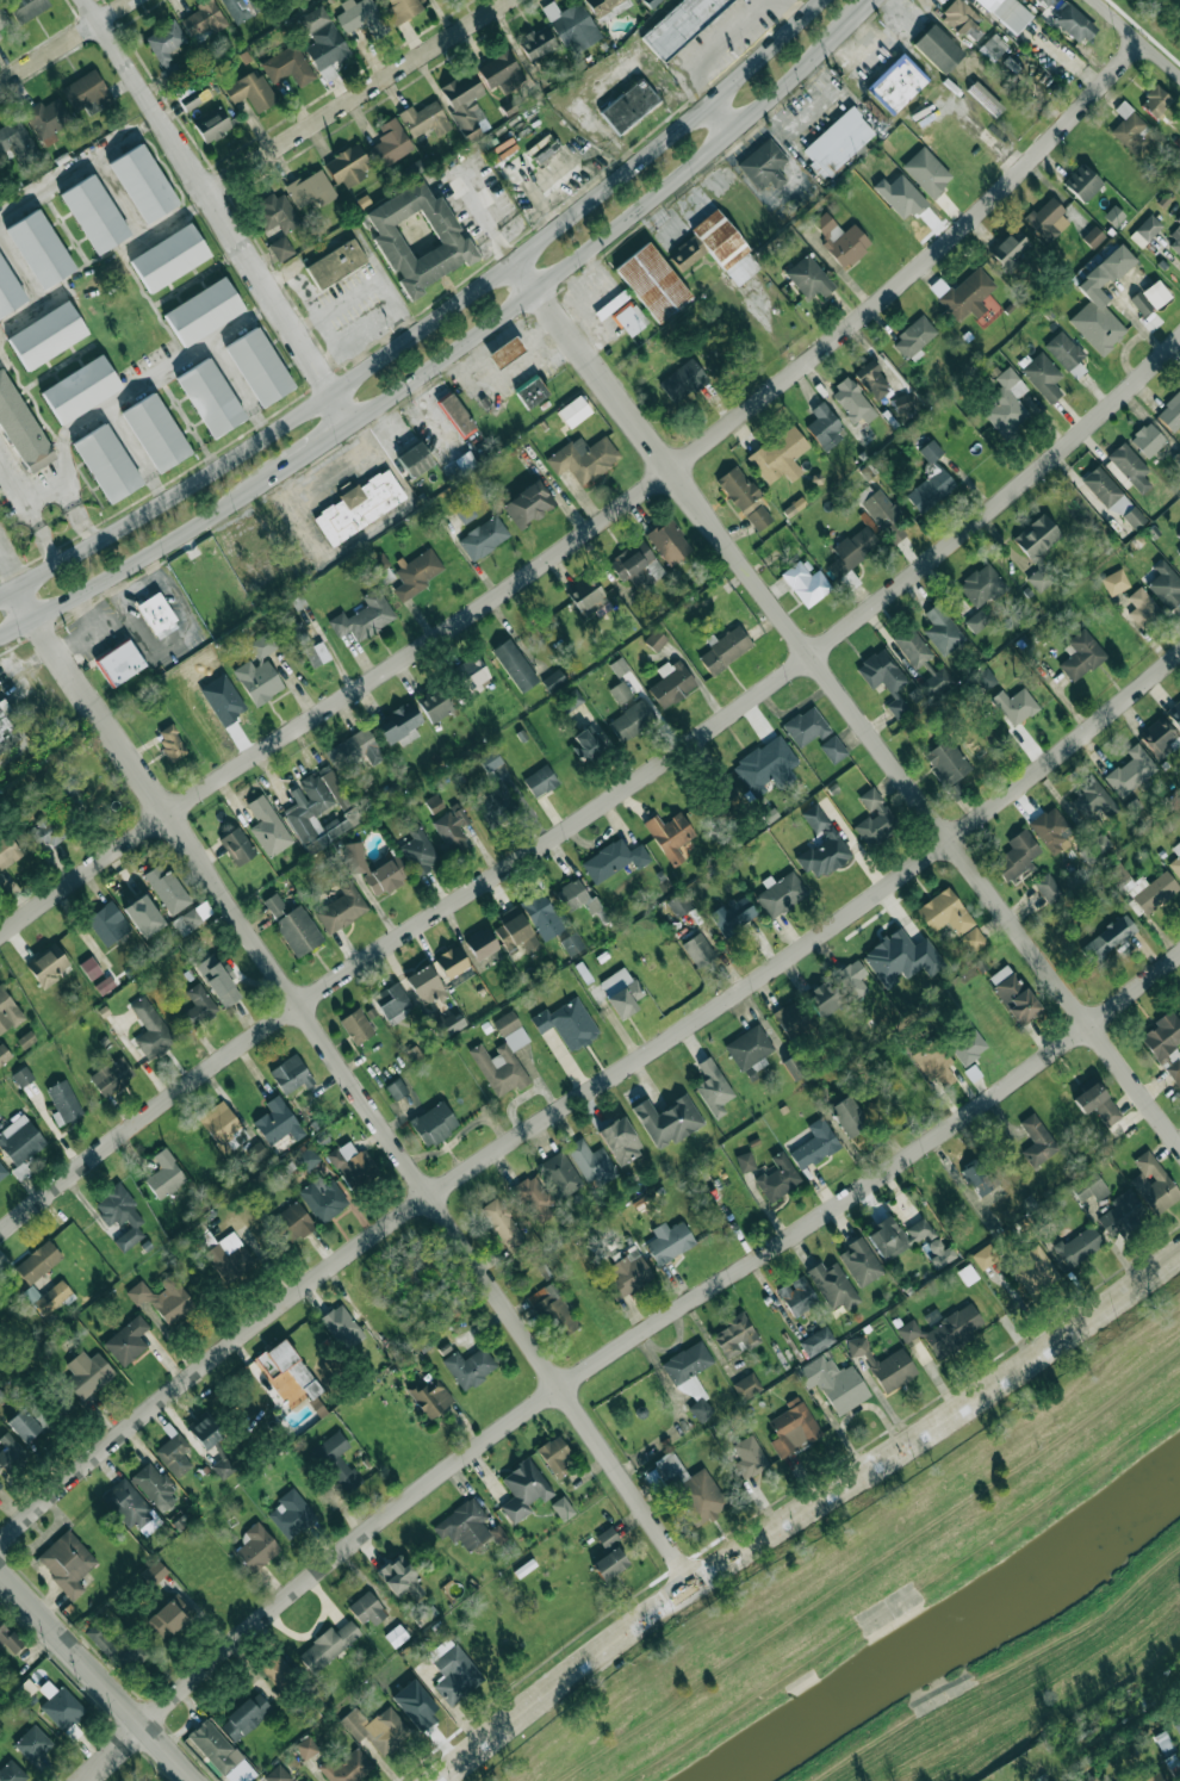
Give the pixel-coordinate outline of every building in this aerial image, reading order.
[(46,0),(4,0),(18,25),(50,7),(46,0)] [(226,26),(213,0),(201,0),(194,4),(198,10),(180,19),(190,37),(211,25),(215,32),(226,26)] [(266,7),(262,0),(222,0),(235,24),(266,7)] [(387,31),(374,0),(360,0),(354,2),(353,0),(345,0),(341,2),(344,11),(336,14),(344,33),(366,24),(372,38),(387,31)] [(393,25),(422,11),(417,0),(389,0),(392,6),(386,10),(393,25)] [(601,37),(579,0),(559,12),(552,0),(541,7),(564,46),(571,43),(576,51),(601,37)] [(662,62),(731,0),(680,0),(639,36),(662,62)] [(651,8),(658,0),(642,0),(651,8)] [(961,0),(954,0),(938,17),(958,36),(963,31),(974,41),(982,31),(975,24),(981,18),(961,0)] [(1031,15),(1014,0),(977,0),(1014,33),(1031,15)] [(1054,0),(1037,0),(1047,8),(1054,0)] [(1097,27),(1068,1),(1051,19),(1080,45),(1097,27)] [(330,19),(321,4),(296,19),(305,35),(330,19)] [(11,21),(0,5),(0,28),(11,21)] [(144,36),(163,69),(159,72),(167,87),(184,77),(174,61),(173,62),(167,52),(187,42),(174,19),(144,36)] [(350,52),(331,20),(310,33),(315,42),(304,48),(318,72),(350,52)] [(963,54),(933,23),(912,43),(942,74),(963,54)] [(557,49),(546,25),(517,38),(528,62),(557,49)] [(1007,45),(993,32),(977,50),(993,62),(1007,45)] [(294,42),(259,61),(272,83),(291,73),(299,87),(315,77),(294,42)] [(499,85),(502,92),(524,82),(509,49),(476,64),(487,89),(499,85)] [(927,80),(901,52),(864,87),(890,114),(927,80)] [(75,112),(83,106),(89,116),(113,100),(93,68),(61,88),(75,112)] [(247,97),(256,113),(275,103),(256,68),(223,87),(232,104),(247,97)] [(437,88),(467,142),(485,131),(482,125),(486,123),(473,99),(484,93),(471,70),(437,88)] [(617,135),(659,100),(640,77),(598,112),(617,135)] [(1004,107),(975,80),(965,89),(995,117),(1004,107)] [(1170,132),(1179,122),(1179,105),(1157,83),(1138,103),(1170,132)] [(179,101),(186,112),(211,94),(205,85),(179,101)] [(24,113),(43,148),(56,141),(52,132),(72,122),(57,94),(24,113)] [(436,137),(452,128),(435,99),(415,111),(410,105),(397,113),(412,138),(430,126),(436,137)] [(1147,141),(1138,134),(1147,124),(1122,100),(1113,110),(1123,117),(1108,132),(1134,155),(1147,141)] [(801,149),(812,162),(825,178),(876,134),(851,105),(801,149)] [(231,130),(221,106),(193,118),(203,143),(231,130)] [(11,148),(23,168),(42,157),(18,117),(0,127),(0,155),(11,148)] [(414,148),(393,117),(378,126),(384,136),(368,145),(381,168),(414,148)] [(487,150),(495,162),(518,149),(511,136),(487,150)] [(538,162),(560,147),(553,137),(530,153),(538,162)] [(775,188),(785,179),(777,169),(788,160),(769,137),(735,165),(758,191),(769,181),(775,188)] [(362,170),(371,166),(356,142),(324,161),(341,191),(366,176),(362,170)] [(108,163),(147,224),(179,205),(141,143),(108,163)] [(952,178),(923,145),(900,166),(931,198),(952,178)] [(404,178),(423,169),(420,160),(400,168),(404,178)] [(1062,182),(1083,203),(1103,182),(1081,162),(1062,182)] [(319,207),(337,196),(319,166),(285,187),(298,209),(313,198),(319,207)] [(881,176),(871,186),(902,218),(909,211),(914,216),(929,203),(900,173),(888,184),(881,176)] [(60,194),(98,255),(130,235),(92,174),(60,194)] [(364,211),(377,234),(373,236),(397,279),(409,300),(423,292),(420,286),(465,261),(466,265),(478,257),(466,236),(462,237),(440,194),(433,199),(421,180),(364,211)] [(282,232),(300,223),(280,190),(251,206),(266,230),(277,223),(282,232)] [(1024,219),(1048,243),(1072,221),(1049,196),(1024,219)] [(1125,215),(1113,204),(1103,216),(1114,226),(1125,215)] [(5,229),(43,290),(75,269),(37,209),(5,229)] [(715,209),(690,228),(737,286),(762,266),(715,209)] [(844,231),(825,211),(812,223),(826,238),(820,244),(844,269),(871,243),(852,223),(844,231)] [(1142,248),(1162,224),(1150,213),(1129,236),(1142,248)] [(128,260),(149,293),(210,255),(190,222),(128,260)] [(1081,237),(1092,248),(1105,236),(1094,225),(1081,237)] [(1032,246),(1012,226),(988,253),(1008,272),(1032,246)] [(1166,242),(1179,256),(1179,228),(1166,242)] [(294,252),(284,235),(267,243),(278,261),(294,252)] [(304,265),(318,290),(367,262),(353,237),(304,265)] [(691,296),(647,241),(614,268),(658,323),(691,296)] [(1089,300),(1068,319),(1100,355),(1128,331),(1103,303),(1107,299),(1099,290),(1135,260),(1119,243),(1074,284),(1089,300)] [(816,291),(822,297),(834,287),(807,253),(783,272),(807,299),(816,291)] [(26,300),(0,257),(0,317),(26,300)] [(980,302),(996,286),(976,265),(938,300),(957,321),(969,310),(976,318),(987,309),(980,302)] [(161,314),(182,348),(243,310),(223,275),(161,314)] [(1129,298),(1142,316),(1170,297),(1157,279),(1129,298)] [(7,337),(27,372),(89,334),(68,299),(7,337)] [(629,337),(647,323),(628,300),(610,315),(629,337)] [(937,331),(921,314),(892,342),(912,364),(923,353),(919,348),(937,331)] [(225,347),(263,409),(296,389),(257,328),(225,347)] [(1085,354),(1061,329),(1043,346),(1067,371),(1085,354)] [(496,368),(524,350),(515,335),(486,353),(496,368)] [(1050,404),(1062,392),(1054,383),(1062,374),(1041,350),(1019,371),(1050,404)] [(39,392),(61,426),(123,387),(101,354),(39,392)] [(175,378),(213,439),(246,420),(207,358),(175,378)] [(673,404),(708,380),(693,358),(658,380),(673,404)] [(892,387),(869,360),(853,373),(875,401),(892,387)] [(982,411),(1002,439),(1031,416),(1017,398),(1027,389),(1008,365),(994,377),(1001,386),(987,397),(992,404),(982,411)] [(29,473),(55,457),(0,370),(0,427),(29,473)] [(527,409),(548,395),(534,373),(513,389),(527,409)] [(876,412),(847,377),(828,392),(857,428),(876,412)] [(1172,433),(1179,425),(1179,389),(1154,414),(1172,433)] [(474,427),(453,391),(437,401),(459,436),(474,427)] [(892,398),(898,414),(913,408),(907,392),(892,398)] [(123,412),(160,473),(192,454),(155,393),(123,412)] [(591,411),(578,395),(557,411),(569,428),(591,411)] [(816,418),(806,426),(824,451),(846,435),(821,401),(809,409),(816,418)] [(1166,441),(1148,421),(1129,439),(1147,458),(1166,441)] [(74,443),(112,504),(144,484),(106,423),(74,443)] [(802,472),(791,460),(809,446),(791,423),(747,459),(768,484),(782,472),(789,482),(802,472)] [(621,458),(604,434),(586,447),(579,435),(545,459),(555,476),(569,467),(580,485),(621,458)] [(919,447),(927,463),(943,454),(934,439),(919,447)] [(411,479),(434,464),(418,440),(396,455),(411,479)] [(1151,484),(1143,476),(1149,470),(1123,441),(1106,457),(1141,494),(1151,484)] [(753,533),(774,520),(737,464),(716,478),(753,533)] [(1083,476),(1130,533),(1144,521),(1099,464),(1083,476)] [(919,514),(957,488),(943,467),(905,494),(919,514)] [(406,499),(389,468),(311,514),(330,545),(406,499)] [(517,529),(555,504),(539,479),(501,504),(517,529)] [(872,482),(855,496),(893,545),(906,534),(893,517),(898,514),(872,482)] [(476,514),(468,504),(455,514),(464,525),(476,514)] [(1062,534),(1042,513),(1012,539),(1037,567),(1025,578),(1039,594),(1056,577),(1037,557),(1062,534)] [(510,535),(495,514),(457,539),(472,561),(510,535)] [(670,566),(693,548),(669,517),(645,535),(670,566)] [(832,548),(838,557),(828,564),(849,590),(859,582),(847,567),(880,542),(864,523),(832,548)] [(665,575),(641,538),(610,558),(634,595),(665,575)] [(446,571),(430,547),(403,565),(394,571),(402,583),(393,590),(400,601),(446,571)] [(1159,573),(1145,585),(1167,608),(1179,596),(1179,579),(1161,558),(1151,566),(1159,573)] [(809,575),(797,559),(780,573),(806,608),(832,588),(818,569),(809,575)] [(976,609),(1006,585),(986,560),(957,585),(976,609)] [(1130,587),(1122,567),(1100,578),(1108,596),(1130,587)] [(609,601),(590,575),(566,591),(585,618),(609,601)] [(346,618),(342,612),(327,620),(337,638),(350,631),(356,641),(396,618),(377,585),(361,595),(367,606),(346,618)] [(1162,613),(1139,585),(1126,597),(1135,607),(1128,613),(1141,629),(1162,613)] [(155,640),(179,627),(159,590),(135,603),(155,640)] [(305,602),(302,594),(291,598),(294,608),(305,602)] [(924,613),(931,623),(923,631),(943,657),(965,639),(937,602),(924,613)] [(975,634),(992,619),(982,607),(964,621),(975,634)] [(312,645),(300,621),(290,627),(311,669),(330,658),(322,640),(312,645)] [(893,637),(913,669),(932,657),(912,623),(893,637)] [(696,654),(710,676),(753,646),(738,625),(696,654)] [(1066,641),(1074,651),(1057,664),(1073,683),(1106,654),(1083,627),(1066,641)] [(257,659),(279,646),(269,629),(247,643),(257,659)] [(539,679),(508,638),(490,651),(521,693),(539,679)] [(144,668),(130,639),(94,657),(108,687),(144,668)] [(870,689),(881,682),(894,699),(884,705),(895,718),(908,708),(895,690),(908,679),(882,646),(855,668),(870,689)] [(483,687),(480,683),(490,677),(477,654),(451,670),(467,696),(483,687)] [(617,677),(629,669),(620,656),(609,664),(617,677)] [(660,708),(696,688),(678,657),(657,669),(662,678),(648,687),(660,708)] [(249,659),(232,669),(254,706),(284,689),(267,659),(253,666),(249,659)] [(955,679),(942,665),(934,672),(925,662),(917,669),(939,693),(955,679)] [(998,682),(986,666),(974,676),(985,690),(998,682)] [(540,679),(549,694),(567,682),(558,669),(540,679)] [(197,689),(221,727),(247,710),(223,672),(197,689)] [(619,703),(632,695),(622,679),(609,689),(619,703)] [(417,696),(426,721),(453,713),(445,687),(417,696)] [(1008,697),(1001,689),(989,699),(1012,727),(1039,707),(1023,687),(1008,697)] [(583,701),(576,689),(558,702),(565,713),(583,701)] [(607,722),(621,743),(657,718),(642,697),(607,722)] [(1165,712),(1179,730),(1179,698),(1165,712)] [(418,734),(414,727),(423,721),(410,701),(374,724),(387,745),(399,738),(403,744),(418,734)] [(782,726),(799,747),(815,734),(820,739),(831,730),(811,703),(782,726)] [(21,739),(0,707),(0,753),(21,739)] [(1173,750),(1168,743),(1176,737),(1162,715),(1137,733),(1157,761),(1173,750)] [(172,761),(187,751),(170,724),(155,733),(172,761)] [(584,763),(605,746),(589,726),(567,744),(584,763)] [(336,772),(365,755),(371,765),(383,758),(362,727),(323,752),(336,772)] [(799,762),(778,733),(731,767),(753,796),(774,782),(778,788),(795,776),(789,768),(799,762)] [(847,752),(833,734),(819,745),(832,764),(847,752)] [(923,756),(955,798),(965,789),(957,778),(971,768),(946,736),(923,756)] [(1125,750),(1131,757),(1104,777),(1120,799),(1159,770),(1137,741),(1125,750)] [(502,763),(492,746),(477,757),(486,772),(502,763)] [(342,811),(353,803),(328,764),(317,770),(342,811)] [(522,777),(533,799),(559,784),(547,764),(522,777)] [(364,820),(354,805),(339,814),(339,815),(321,826),(315,815),(334,803),(316,771),(297,782),(298,786),(288,792),(296,802),(282,811),(308,854),(364,820)] [(490,827),(520,808),(498,777),(468,798),(490,827)] [(722,807),(739,798),(726,777),(710,788),(722,807)] [(1098,806),(1106,817),(1118,808),(1093,777),(1079,788),(1082,792),(1070,801),(1083,817),(1098,806)] [(385,801),(404,792),(399,781),(380,792),(385,801)] [(857,796),(870,814),(853,826),(867,845),(899,824),(872,786),(857,796)] [(443,806),(435,792),(423,799),(431,813),(443,806)] [(249,827),(267,857),(292,843),(263,793),(247,802),(257,821),(249,827)] [(821,840),(795,858),(805,873),(811,869),(816,879),(851,856),(815,802),(802,812),(821,840)] [(1070,827),(1052,805),(1029,824),(1054,856),(1069,844),(1062,833),(1070,827)] [(431,820),(447,854),(467,844),(459,826),(468,821),(461,806),(431,820)] [(671,868),(684,860),(677,846),(695,836),(681,812),(662,823),(656,813),(642,821),(671,868)] [(25,830),(37,846),(48,839),(52,846),(66,837),(50,813),(25,830)] [(440,861),(418,824),(406,830),(412,838),(399,846),(416,875),(440,861)] [(256,855),(240,826),(219,837),(235,867),(256,855)] [(1012,886),(1036,868),(1030,860),(1042,850),(1024,827),(1006,840),(1011,846),(992,862),(1012,886)] [(7,832),(0,837),(0,871),(23,855),(7,832)] [(632,861),(636,869),(651,861),(640,843),(628,850),(620,837),(580,861),(594,883),(632,861)] [(1178,856),(1167,864),(1179,880),(1179,842),(1179,840),(1170,848),(1178,856)] [(372,893),(379,893),(409,877),(397,854),(385,861),(383,855),(373,860),(364,860),(362,842),(342,843),(343,857),(347,864),(348,873),(362,871),(364,876),(372,893)] [(1167,870),(1147,883),(1142,875),(1132,881),(1119,861),(1104,870),(1123,900),(1131,894),(1143,914),(1179,890),(1167,870)] [(163,873),(157,863),(142,874),(170,916),(191,901),(169,869),(163,873)] [(760,881),(766,888),(754,896),(770,919),(808,893),(791,869),(774,882),(769,875),(760,881)] [(1032,882),(1048,904),(1062,892),(1048,871),(1032,882)] [(566,912),(584,902),(590,914),(602,908),(595,895),(589,898),(577,877),(554,889),(566,912)] [(315,912),(329,935),(368,908),(350,880),(339,887),(343,894),(315,912)] [(946,921),(957,936),(975,923),(948,886),(914,911),(932,933),(946,921)] [(561,931),(542,889),(521,900),(540,941),(561,931)] [(164,924),(143,893),(122,907),(143,938),(164,924)] [(286,912),(275,893),(263,900),(274,919),(286,912)] [(669,898),(675,916),(691,910),(684,893),(669,898)] [(710,913),(723,937),(758,918),(745,894),(727,904),(710,913)] [(181,935),(213,912),(204,899),(172,921),(181,935)] [(104,947),(130,930),(112,900),(86,917),(104,947)] [(273,920),(296,957),(323,941),(300,904),(273,920)] [(505,950),(520,942),(527,954),(540,947),(516,904),(499,913),(504,923),(493,929),(505,950)] [(1079,949),(1092,966),(1137,929),(1124,913),(1079,949)] [(474,961),(498,948),(486,925),(462,939),(474,961)] [(987,942),(975,925),(958,937),(970,954),(987,942)] [(945,966),(925,936),(912,945),(900,927),(861,954),(886,989),(900,979),(901,980),(921,967),(929,978),(945,966)] [(570,956),(585,947),(576,931),(560,941),(570,956)] [(715,957),(702,931),(682,942),(695,968),(715,957)] [(25,964),(42,987),(72,966),(54,943),(25,964)] [(470,967),(457,944),(434,957),(447,980),(470,967)] [(219,1009),(237,999),(215,954),(197,962),(219,1009)] [(89,981),(103,973),(91,956),(79,963),(89,981)] [(868,988),(859,979),(867,973),(855,957),(831,976),(850,1003),(868,988)] [(447,995),(427,963),(404,978),(422,1005),(435,997),(439,1001),(447,995)] [(1020,1026),(1042,1011),(1007,963),(986,979),(1020,1026)] [(597,982),(620,1019),(638,1009),(633,1000),(642,994),(625,966),(597,982)] [(116,986),(108,975),(94,985),(100,994),(116,986)] [(843,1003),(825,979),(803,995),(821,1019),(843,1003)] [(411,1004),(397,980),(372,995),(390,1025),(406,1016),(403,1009),(411,1004)] [(193,1006),(180,1012),(187,1028),(216,1013),(201,982),(185,989),(193,1006)] [(176,1041),(144,994),(129,1005),(145,1030),(133,1040),(148,1061),(176,1041)] [(553,1025),(569,1053),(600,1035),(577,995),(548,1012),(546,1009),(529,1018),(539,1034),(553,1025)] [(772,1014),(790,1038),(811,1023),(793,999),(772,1014)] [(339,1019),(354,1044),(374,1032),(359,1006),(339,1019)] [(441,1041),(466,1024),(457,1009),(430,1025),(441,1041)] [(1179,1056),(1179,1053),(1174,1044),(1179,1040),(1179,1022),(1170,1009),(1154,1020),(1156,1025),(1141,1037),(1162,1068),(1179,1056)] [(467,1050),(496,1099),(529,1080),(511,1050),(529,1041),(511,1010),(492,1020),(505,1044),(487,1055),(480,1042),(467,1050)] [(751,1065),(754,1072),(768,1062),(764,1056),(775,1049),(757,1023),(723,1045),(741,1072),(751,1065)] [(949,1044),(961,1065),(988,1050),(975,1029),(949,1044)] [(36,1040),(30,1030),(17,1040),(23,1049),(36,1040)] [(946,1065),(950,1062),(936,1038),(911,1053),(926,1080),(936,1074),(943,1086),(955,1079),(946,1065)] [(306,1088),(315,1082),(294,1053),(268,1072),(285,1096),(302,1082),(306,1088)] [(782,1061),(795,1080),(806,1073),(794,1054),(782,1061)] [(720,1104),(734,1096),(709,1055),(696,1063),(706,1079),(694,1086),(715,1119),(726,1112),(720,1104)] [(101,1098),(123,1086),(117,1074),(129,1068),(122,1056),(88,1073),(101,1098)] [(1179,1059),(1165,1068),(1179,1091),(1179,1060),(1179,1059)] [(20,1087),(33,1079),(25,1066),(11,1075),(20,1087)] [(1077,1085),(1081,1091),(1072,1098),(1082,1115),(1093,1107),(1106,1128),(1120,1118),(1093,1075),(1077,1085)] [(45,1087),(56,1111),(51,1113),(57,1125),(82,1112),(66,1078),(45,1087)] [(384,1086),(393,1100),(408,1092),(398,1078),(384,1086)] [(265,1103),(269,1110),(253,1122),(269,1147),(284,1137),(288,1144),(304,1134),(279,1093),(265,1103)] [(631,1106),(657,1150),(703,1123),(685,1094),(654,1112),(646,1098),(631,1106)] [(867,1124),(849,1094),(827,1107),(846,1137),(867,1124)] [(426,1148),(459,1127),(442,1099),(409,1121),(426,1148)] [(217,1147),(243,1132),(225,1100),(199,1115),(217,1147)] [(1058,1148),(1032,1112),(1018,1122),(1032,1142),(1020,1152),(1032,1168),(1058,1148)] [(17,1167),(46,1141),(21,1113),(0,1131),(0,1148),(17,1167)] [(617,1165),(644,1150),(623,1115),(597,1129),(617,1165)] [(813,1136),(788,1152),(800,1171),(840,1146),(822,1117),(807,1127),(813,1136)] [(602,1146),(590,1152),(582,1137),(565,1146),(589,1189),(617,1173),(602,1146)] [(364,1148),(356,1153),(349,1140),(327,1153),(349,1190),(379,1172),(364,1148)] [(268,1152),(257,1141),(246,1152),(255,1162),(268,1152)] [(306,1171),(319,1160),(309,1146),(294,1158),(306,1171)] [(144,1179),(157,1199),(187,1180),(164,1147),(151,1156),(160,1168),(144,1179)] [(560,1198),(583,1185),(563,1149),(540,1163),(560,1198)] [(754,1178),(765,1200),(800,1185),(783,1149),(770,1156),(776,1168),(754,1178)] [(1179,1195),(1179,1193),(1145,1149),(1132,1160),(1141,1171),(1129,1180),(1155,1215),(1179,1195)] [(740,1173),(756,1168),(750,1150),(734,1155),(740,1173)] [(979,1197),(1000,1184),(982,1156),(961,1171),(979,1197)] [(30,1172),(23,1162),(12,1171),(19,1180),(30,1172)] [(8,1172),(0,1163),(0,1179),(8,1172)] [(1092,1193),(1097,1200),(1110,1192),(1094,1171),(1070,1187),(1080,1202),(1092,1193)] [(552,1203),(534,1173),(510,1189),(522,1206),(527,1204),(540,1223),(553,1215),(547,1205),(552,1203)] [(297,1191),(321,1224),(349,1204),(331,1178),(324,1183),(318,1175),(297,1191)] [(122,1252),(144,1236),(137,1225),(144,1221),(119,1184),(92,1202),(108,1227),(124,1217),(131,1228),(113,1240),(122,1252)] [(1110,1237),(1147,1214),(1129,1187),(1110,1200),(1113,1206),(1097,1217),(1110,1237)] [(510,1255),(528,1243),(497,1196),(478,1209),(510,1255)] [(315,1225),(294,1200),(271,1218),(290,1243),(315,1225)] [(927,1216),(901,1230),(893,1214),(864,1229),(882,1261),(926,1237),(929,1241),(919,1246),(927,1260),(945,1251),(927,1216)] [(656,1237),(644,1245),(657,1266),(695,1242),(682,1221),(669,1228),(664,1221),(651,1229),(656,1237)] [(1054,1246),(1066,1267),(1104,1246),(1092,1224),(1054,1246)] [(222,1280),(253,1260),(232,1231),(203,1252),(222,1280)] [(883,1272),(862,1237),(837,1252),(858,1287),(883,1272)] [(14,1268),(30,1285),(62,1255),(46,1239),(14,1268)] [(970,1255),(981,1270),(999,1258),(989,1242),(970,1255)] [(1060,1277),(1037,1243),(1018,1256),(1021,1262),(1013,1267),(1031,1296),(1060,1277)] [(616,1278),(604,1285),(615,1302),(653,1277),(635,1248),(609,1265),(616,1278)] [(824,1268),(819,1261),(806,1271),(831,1309),(841,1303),(845,1309),(861,1301),(836,1261),(824,1268)] [(965,1285),(977,1278),(968,1264),(956,1271),(965,1285)] [(168,1327),(197,1307),(170,1272),(160,1280),(164,1287),(154,1296),(142,1279),(125,1291),(136,1307),(147,1298),(168,1327)] [(788,1283),(788,1282),(776,1289),(793,1317),(819,1302),(802,1274),(788,1283)] [(73,1296),(63,1280),(33,1299),(42,1314),(73,1296)] [(530,1296),(560,1338),(580,1323),(551,1282),(530,1296)] [(364,1338),(342,1303),(321,1316),(342,1352),(364,1338)] [(986,1328),(971,1303),(920,1333),(936,1358),(986,1328)] [(759,1340),(741,1310),(723,1321),(727,1326),(710,1336),(727,1360),(759,1340)] [(123,1367),(147,1346),(138,1336),(149,1327),(137,1313),(103,1345),(123,1367)] [(895,1328),(903,1343),(921,1334),(913,1318),(895,1328)] [(808,1357),(834,1341),(826,1324),(799,1341),(808,1357)] [(901,1347),(876,1363),(868,1349),(865,1335),(846,1339),(850,1357),(863,1354),(867,1360),(868,1367),(884,1394),(918,1373),(901,1347)] [(254,1359),(271,1379),(286,1367),(311,1400),(323,1391),(282,1338),(254,1359)] [(660,1364),(675,1385),(713,1361),(700,1339),(660,1364)] [(462,1391),(498,1367),(483,1346),(462,1359),(457,1349),(441,1360),(462,1391)] [(89,1358),(82,1349),(66,1365),(73,1372),(63,1380),(82,1401),(114,1372),(97,1352),(89,1358)] [(870,1396),(851,1363),(836,1372),(825,1352),(795,1369),(807,1389),(818,1383),(837,1416),(870,1396)] [(762,1390),(753,1372),(732,1382),(740,1400),(762,1390)] [(693,1403),(706,1395),(694,1376),(682,1383),(693,1403)] [(414,1382),(404,1390),(429,1420),(453,1400),(435,1377),(420,1389),(414,1382)] [(777,1436),(769,1441),(780,1459),(821,1435),(799,1395),(784,1402),(788,1409),(768,1421),(777,1436)] [(698,1422),(713,1411),(701,1396),(688,1408),(698,1422)] [(6,1422),(25,1442),(42,1428),(23,1407),(6,1422)] [(225,1434),(206,1411),(186,1427),(205,1451),(225,1434)] [(349,1446),(337,1429),(315,1447),(346,1490),(360,1479),(341,1453),(349,1446)] [(4,1446),(0,1449),(0,1466),(6,1472),(27,1453),(7,1431),(0,1437),(0,1442),(4,1446)] [(192,1464),(182,1454),(191,1446),(176,1431),(154,1452),(178,1478),(192,1464)] [(739,1460),(734,1463),(741,1478),(769,1466),(753,1433),(732,1444),(739,1460)] [(535,1448),(555,1479),(569,1471),(561,1459),(570,1453),(558,1434),(535,1448)] [(703,1466),(688,1476),(671,1450),(652,1462),(656,1467),(642,1475),(657,1497),(671,1488),(695,1526),(728,1506),(703,1466)] [(212,1466),(222,1479),(235,1470),(224,1457),(212,1466)] [(513,1524),(532,1510),(527,1504),(538,1496),(542,1502),(553,1494),(528,1457),(499,1477),(513,1496),(499,1506),(513,1524)] [(178,1491),(149,1460),(130,1478),(159,1509),(178,1491)] [(129,1532),(153,1515),(125,1477),(101,1494),(129,1532)] [(267,1513),(286,1540),(317,1519),(293,1487),(275,1498),(280,1504),(267,1513)] [(563,1521),(575,1513),(563,1495),(549,1503),(563,1521)] [(430,1526),(440,1539),(449,1532),(465,1553),(491,1535),(497,1543),(507,1537),(497,1524),(487,1531),(480,1521),(486,1516),(472,1496),(430,1526)] [(232,1551),(251,1574),(280,1550),(256,1520),(243,1532),(249,1538),(232,1551)] [(595,1537),(603,1549),(619,1538),(610,1526),(595,1537)] [(73,1600),(85,1589),(76,1581),(98,1562),(67,1528),(35,1558),(73,1600)] [(601,1581),(628,1565),(617,1546),(590,1562),(601,1581)] [(377,1570),(396,1599),(409,1590),(412,1597),(424,1590),(400,1555),(377,1570)] [(167,1570),(155,1558),(138,1576),(151,1588),(167,1570)] [(369,1630),(387,1614),(367,1589),(349,1605),(369,1630)] [(147,1618),(163,1639),(194,1615),(178,1594),(147,1618)] [(11,1656),(24,1644),(0,1619),(0,1643),(11,1656)] [(331,1628),(294,1655),(308,1674),(362,1636),(350,1619),(334,1631),(331,1628)] [(119,1673),(144,1652),(131,1636),(114,1649),(94,1624),(85,1631),(119,1673)] [(393,1647),(409,1636),(398,1624),(384,1636),(393,1647)] [(484,1678),(448,1636),(426,1655),(443,1676),(433,1686),(449,1707),(484,1678)] [(260,1667),(275,1686),(292,1673),(277,1653),(260,1667)] [(39,1706),(73,1742),(81,1732),(73,1724),(86,1711),(61,1684),(56,1689),(46,1680),(38,1688),(48,1699),(39,1706)] [(234,1742),(272,1707),(256,1690),(218,1725),(234,1742)] [(356,1742),(366,1735),(383,1756),(411,1733),(390,1705),(368,1721),(356,1706),(339,1719),(356,1742)] [(1172,1720),(1179,1736),(1179,1716),(1172,1720)] [(256,1774),(206,1718),(186,1735),(227,1780),(248,1780),(256,1774)] [(12,1744),(31,1763),(52,1744),(33,1724),(12,1744)] [(293,1745),(303,1760),(318,1750),(309,1735),(293,1745)] [(329,1780),(360,1780),(375,1767),(356,1746),(340,1762),(333,1755),(318,1769),(329,1780)] [(10,1758),(0,1769),(0,1780),(24,1780),(29,1776),(10,1758)] [(278,1763),(262,1777),(266,1780),(288,1780),(292,1777),(278,1763)] [(1156,1768),(1131,1780),(1163,1780),(1156,1768)]
